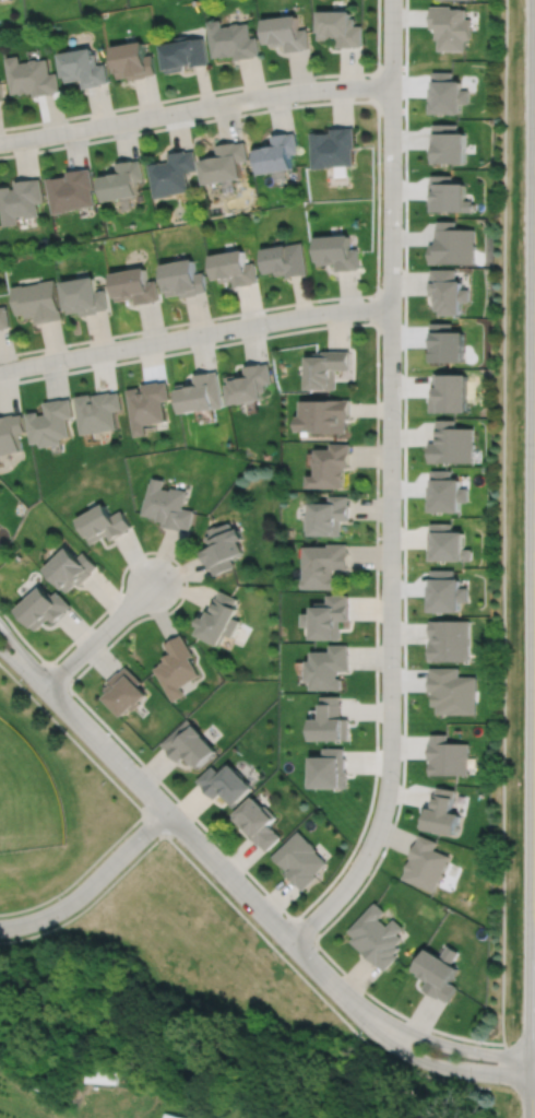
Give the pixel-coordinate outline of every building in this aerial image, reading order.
[(430,7),(430,30),(436,30),(436,40),(439,40),(439,51),(465,51),(465,40),(471,40),(471,20),(465,20),(465,10),(451,10),(451,7),(430,7)] [(322,12),(322,31),(320,31),(320,40),(340,40),(340,48),(354,48),(362,48),(361,26),(354,26),(354,19),(350,19),(349,12),(322,12)] [(265,21),(269,46),(274,45),(274,47),(287,46),(287,52),(304,50),(311,49),(308,30),(301,30),(299,16),(265,21)] [(210,23),(216,58),(224,57),(225,58),(237,56),(238,61),(254,59),(254,57),(262,56),(259,37),(252,38),(250,23),(242,25),(240,24),(235,24),(234,26),(224,27),(223,21),(210,23)] [(164,47),(168,72),(169,74),(187,71),(186,68),(192,67),(193,69),(210,66),(205,38),(190,42),(189,36),(177,38),(178,44),(164,47)] [(114,49),(119,79),(131,77),(131,81),(148,78),(147,77),(157,74),(153,55),(147,56),(145,43),(114,49)] [(61,56),(67,83),(82,80),(84,90),(100,86),(100,84),(109,83),(105,64),(98,66),(96,55),(94,55),(93,49),(82,51),(82,47),(69,49),(70,55),(61,56)] [(8,59),(14,95),(22,94),(22,95),(34,93),(35,98),(52,95),(52,93),(60,92),(57,73),(50,74),(47,60),(39,61),(37,60),(32,61),(31,62),(21,64),(20,57),(8,59)] [(433,73),(433,91),(432,91),(432,98),(430,98),(430,106),(432,106),(432,116),(461,116),(461,105),(468,105),(468,91),(461,91),(461,83),(452,83),(452,73),(433,73)] [(433,125),(433,134),(431,134),(431,149),(430,149),(430,156),(436,156),(436,167),(465,167),(465,134),(457,134),(456,125),(433,125)] [(312,133),(314,169),(335,168),(335,167),(357,166),(355,129),(333,130),(333,138),(332,138),(332,133),(323,133),(323,132),(312,133)] [(257,148),(262,177),(296,170),(294,154),(300,153),(297,134),(289,136),(289,134),(273,137),(275,144),(257,148)] [(204,163),(209,188),(245,180),(241,163),(249,161),(246,143),(237,144),(237,143),(217,146),(219,155),(207,157),(209,163),(204,163)] [(151,165),(156,197),(171,193),(171,192),(190,189),(187,173),(199,170),(195,151),(187,153),(187,151),(170,154),(171,163),(164,164),(163,163),(151,165)] [(102,175),(106,199),(141,192),(140,181),(145,180),(142,162),(134,163),(134,161),(118,164),(120,172),(102,175)] [(50,180),(55,211),(70,209),(69,208),(96,203),(94,190),(95,190),(92,169),(69,174),(70,181),(69,181),(68,177),(50,180)] [(431,173),(431,180),(430,180),(430,209),(472,210),(472,199),(464,199),(464,179),(452,179),(452,173),(431,173)] [(0,188),(5,224),(20,222),(17,214),(27,213),(27,216),(39,214),(37,201),(44,200),(40,179),(15,184),(16,190),(12,190),(12,187),(0,188)] [(438,219),(438,226),(436,226),(436,243),(430,243),(430,262),(473,262),(473,227),(455,227),(455,219),(438,219)] [(317,234),(319,263),(337,262),(337,270),(352,269),(352,268),(359,267),(358,247),(349,247),(348,232),(317,234)] [(264,247),(269,270),(278,269),(280,274),(288,272),(289,276),(310,272),(304,240),(290,243),(290,242),(264,247)] [(212,254),(216,278),(222,276),(223,281),(235,279),(236,285),(252,282),(251,282),(260,280),(255,260),(249,261),(246,247),(212,254)] [(163,261),(169,294),(181,292),(182,295),(199,293),(199,291),(209,290),(204,270),(198,271),(195,256),(163,261)] [(112,271),(118,299),(135,296),(138,304),(154,301),(153,299),(160,298),(157,279),(150,280),(146,264),(112,271)] [(431,268),(431,275),(430,275),(430,294),(433,294),(433,307),(438,307),(438,308),(442,308),(442,313),(461,313),(461,301),(468,301),(468,287),(461,287),(461,279),(455,279),(455,268),(431,268)] [(63,279),(69,311),(82,309),(82,314),(99,311),(99,309),(109,307),(106,287),(98,289),(95,273),(63,279)] [(13,285),(17,313),(26,311),(27,316),(35,315),(36,322),(62,317),(56,278),(39,280),(40,281),(24,284),(23,283),(13,285)] [(4,327),(3,327),(11,326),(7,304),(0,305),(0,328),(4,327)] [(311,354),(311,387),(329,387),(329,388),(336,388),(336,368),(350,368),(350,350),(325,350),(325,351),(318,351),(318,354),(311,354)] [(229,375),(230,385),(233,385),(236,402),(250,400),(250,402),(259,400),(259,399),(268,397),(266,390),(269,389),(268,383),(275,381),(272,362),(263,364),(263,362),(247,365),(248,372),(229,375)] [(180,384),(186,412),(206,408),(206,409),(226,405),(219,369),(197,374),(198,380),(180,384)] [(435,372),(435,381),(433,381),(433,396),(430,396),(430,411),(466,411),(466,373),(443,373),(443,372),(435,372)] [(130,388),(139,435),(151,433),(148,423),(169,420),(165,400),(173,398),(168,380),(162,381),(160,380),(144,384),(145,389),(142,389),(142,386),(130,388)] [(79,396),(85,433),(119,427),(116,410),(124,408),(121,391),(112,392),(112,390),(95,393),(96,397),(94,397),(93,392),(79,396)] [(29,412),(35,442),(43,440),(44,446),(64,442),(63,437),(72,435),(69,416),(75,415),(72,397),(64,399),(64,398),(46,401),(48,413),(41,414),(40,410),(29,412)] [(304,399),(304,414),(299,414),(299,429),(316,429),(316,432),(346,432),(346,417),(350,417),(350,399),(304,399)] [(23,449),(20,432),(27,431),(24,413),(16,414),(16,413),(1,415),(0,410),(0,453),(23,449)] [(437,420),(437,427),(436,427),(436,442),(429,442),(429,461),(473,461),(473,427),(455,427),(455,420),(437,420)] [(333,443),(333,448),(318,448),(318,457),(317,457),(317,462),(318,463),(318,474),(310,474),(310,486),(343,486),(343,480),(345,480),(345,467),(349,467),(349,443),(333,443)] [(433,471),(433,480),(432,480),(432,496),(430,496),(430,502),(432,502),(431,509),(436,509),(436,513),(440,513),(440,509),(459,509),(459,501),(466,501),(466,490),(459,490),(459,481),(450,481),(450,471),(433,471)] [(154,476),(153,482),(152,481),(148,497),(147,497),(144,514),(152,516),(160,518),(159,519),(165,520),(164,526),(182,529),(183,527),(192,529),(195,509),(185,507),(188,490),(173,486),(173,490),(163,487),(165,479),(154,476)] [(316,502),(316,516),(310,516),(310,530),(316,530),(316,534),(334,534),(334,536),(342,536),(342,520),(349,520),(349,504),(349,495),(332,495),(332,502),(316,502)] [(80,519),(88,534),(87,536),(93,543),(109,533),(112,540),(127,531),(127,530),(133,526),(123,509),(114,515),(106,503),(98,507),(98,506),(91,510),(92,511),(80,519)] [(209,529),(211,534),(205,537),(212,548),(203,552),(211,568),(212,567),(215,575),(236,565),(233,558),(247,551),(241,540),(246,538),(240,527),(236,529),(235,529),(230,521),(223,526),(222,523),(209,529)] [(431,523),(431,531),(429,531),(429,560),(471,560),(471,549),(463,549),(463,531),(452,531),(452,523),(431,523)] [(308,546),(308,578),(307,578),(307,588),(336,588),(336,577),(334,577),(334,569),(349,569),(349,551),(348,551),(348,543),(331,543),(331,546),(308,546)] [(46,568),(66,588),(69,591),(78,582),(81,585),(93,574),(92,573),(98,565),(85,551),(79,556),(69,546),(63,552),(62,551),(54,558),(55,561),(46,568)] [(432,569),(432,586),(431,586),(431,612),(460,612),(460,602),(467,602),(467,588),(460,588),(460,578),(454,578),(454,569),(432,569)] [(19,610),(38,629),(50,616),(56,622),(68,611),(67,610),(72,605),(58,590),(54,595),(51,592),(50,593),(43,586),(19,610)] [(222,590),(218,598),(217,597),(210,612),(211,612),(207,617),(204,615),(200,625),(204,627),(200,634),(222,646),(228,634),(234,637),(241,620),(236,617),(240,609),(235,605),(239,599),(222,590)] [(331,595),(331,602),(320,602),(320,607),(318,607),(318,613),(306,613),(306,626),(318,626),(318,639),(342,639),(342,621),(349,621),(349,595),(331,595)] [(429,621),(429,636),(430,636),(430,643),(429,642),(429,661),(468,661),(468,621),(429,621)] [(182,634),(166,644),(171,652),(165,657),(167,660),(162,663),(163,664),(155,669),(175,701),(186,694),(181,686),(201,674),(191,657),(194,655),(182,634)] [(314,651),(314,661),(309,661),(309,682),(314,682),(314,690),(342,690),(342,679),(338,679),(338,671),(349,671),(349,654),(348,654),(348,645),(333,645),(333,651),(314,651)] [(128,667),(121,672),(120,671),(108,683),(111,686),(108,690),(112,693),(107,698),(126,717),(133,709),(134,710),(150,695),(140,685),(143,682),(128,667)] [(430,668),(430,675),(428,675),(428,692),(431,692),(431,705),(437,705),(437,714),(475,714),(475,676),(457,676),(457,668),(430,668)] [(324,696),(325,720),(313,720),(314,742),(349,741),(349,719),(342,719),(342,704),(341,704),(341,696),(324,696)] [(189,719),(163,744),(180,762),(186,757),(194,766),(197,764),(201,768),(219,751),(204,737),(205,735),(197,726),(195,726),(189,719)] [(430,734),(430,743),(429,743),(429,761),(430,761),(430,776),(467,776),(467,744),(447,744),(447,734),(430,734)] [(316,757),(316,789),(341,789),(346,789),(346,780),(347,780),(347,772),(345,772),(345,757),(344,757),(344,749),(325,749),(325,757),(316,757)] [(199,780),(204,787),(215,799),(222,793),(235,809),(255,788),(234,765),(230,767),(227,764),(219,772),(214,766),(199,780)] [(437,788),(436,795),(433,795),(431,809),(424,808),(419,828),(425,829),(425,831),(456,837),(461,815),(451,814),(455,791),(437,788)] [(234,817),(260,846),(262,845),(268,851),(282,837),(271,826),(277,820),(276,819),(277,817),(266,805),(264,808),(255,797),(234,817)] [(274,857),(282,866),(283,864),(288,871),(293,868),(294,869),(288,873),(299,886),(300,885),(305,891),(320,878),(318,874),(329,863),(318,851),(319,850),(300,832),(274,857)] [(420,836),(417,843),(416,843),(409,858),(412,859),(411,861),(409,861),(405,872),(406,872),(403,880),(435,893),(450,857),(433,850),(437,843),(420,836)] [(374,904),(348,932),(354,938),(350,942),(376,966),(377,965),(383,972),(397,957),(394,954),(399,950),(395,946),(402,940),(396,935),(403,929),(393,920),(387,927),(378,919),(384,913),(374,904)] [(427,951),(414,972),(417,974),(416,976),(427,982),(423,989),(439,999),(440,997),(448,1001),(455,987),(450,984),(459,970),(451,966),(459,953),(448,946),(440,958),(427,951)] [(86,1082),(116,1083),(116,1072),(86,1070),(86,1082)]
